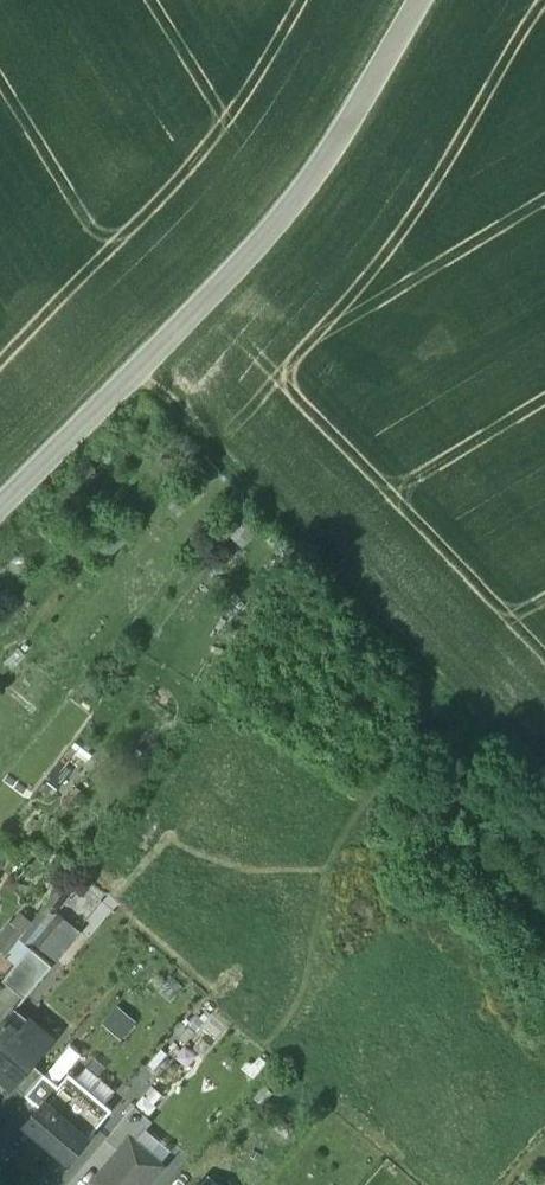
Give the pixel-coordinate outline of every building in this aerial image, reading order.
[(24,933),(35,941),(57,911),(72,892),(61,884),(32,922),(24,933)] [(80,930),(57,911),(35,941),(56,958),(80,930)] [(35,941),(24,933),(32,922),(20,912),(0,937),(0,972),(6,977),(30,946),(35,941)] [(53,965),(30,946),(6,977),(4,979),(25,998),(53,965)] [(7,1018),(0,1026),(0,1074),(12,1085),(14,1083),(32,1061),(52,1038),(30,1019),(21,1030),(7,1018)] [(32,1061),(14,1083),(26,1093),(45,1072),(32,1061)] [(26,1093),(41,1106),(59,1085),(45,1072),(26,1093)] [(114,1110),(70,1072),(59,1085),(41,1106),(27,1122),(70,1159),(114,1110)] [(139,1104),(147,1111),(162,1092),(154,1086),(139,1104)] [(136,1105),(108,1137),(121,1148),(131,1135),(148,1115),(136,1105)] [(131,1135),(121,1148),(94,1179),(101,1184),(148,1184),(166,1164),(131,1135)]
